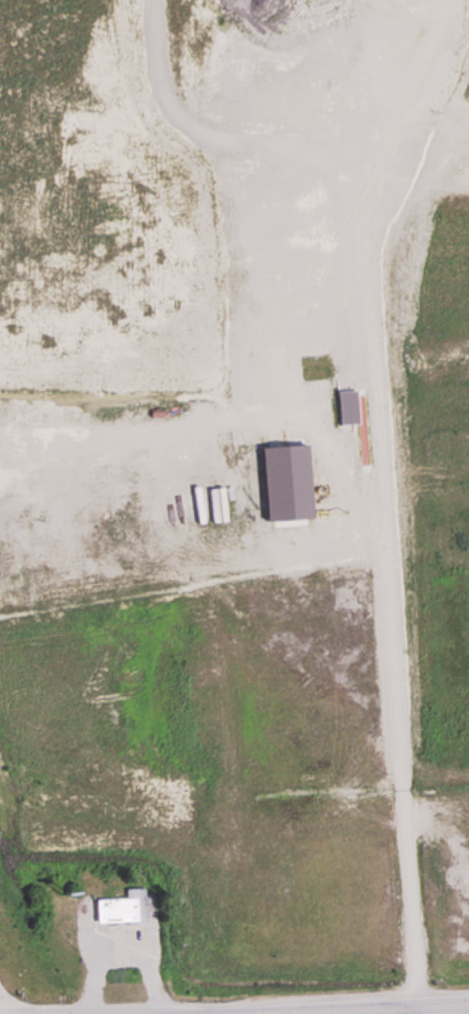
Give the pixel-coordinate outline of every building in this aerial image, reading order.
[(144,925),(143,890),(124,890),(124,900),(95,901),(95,926),(144,925)]
